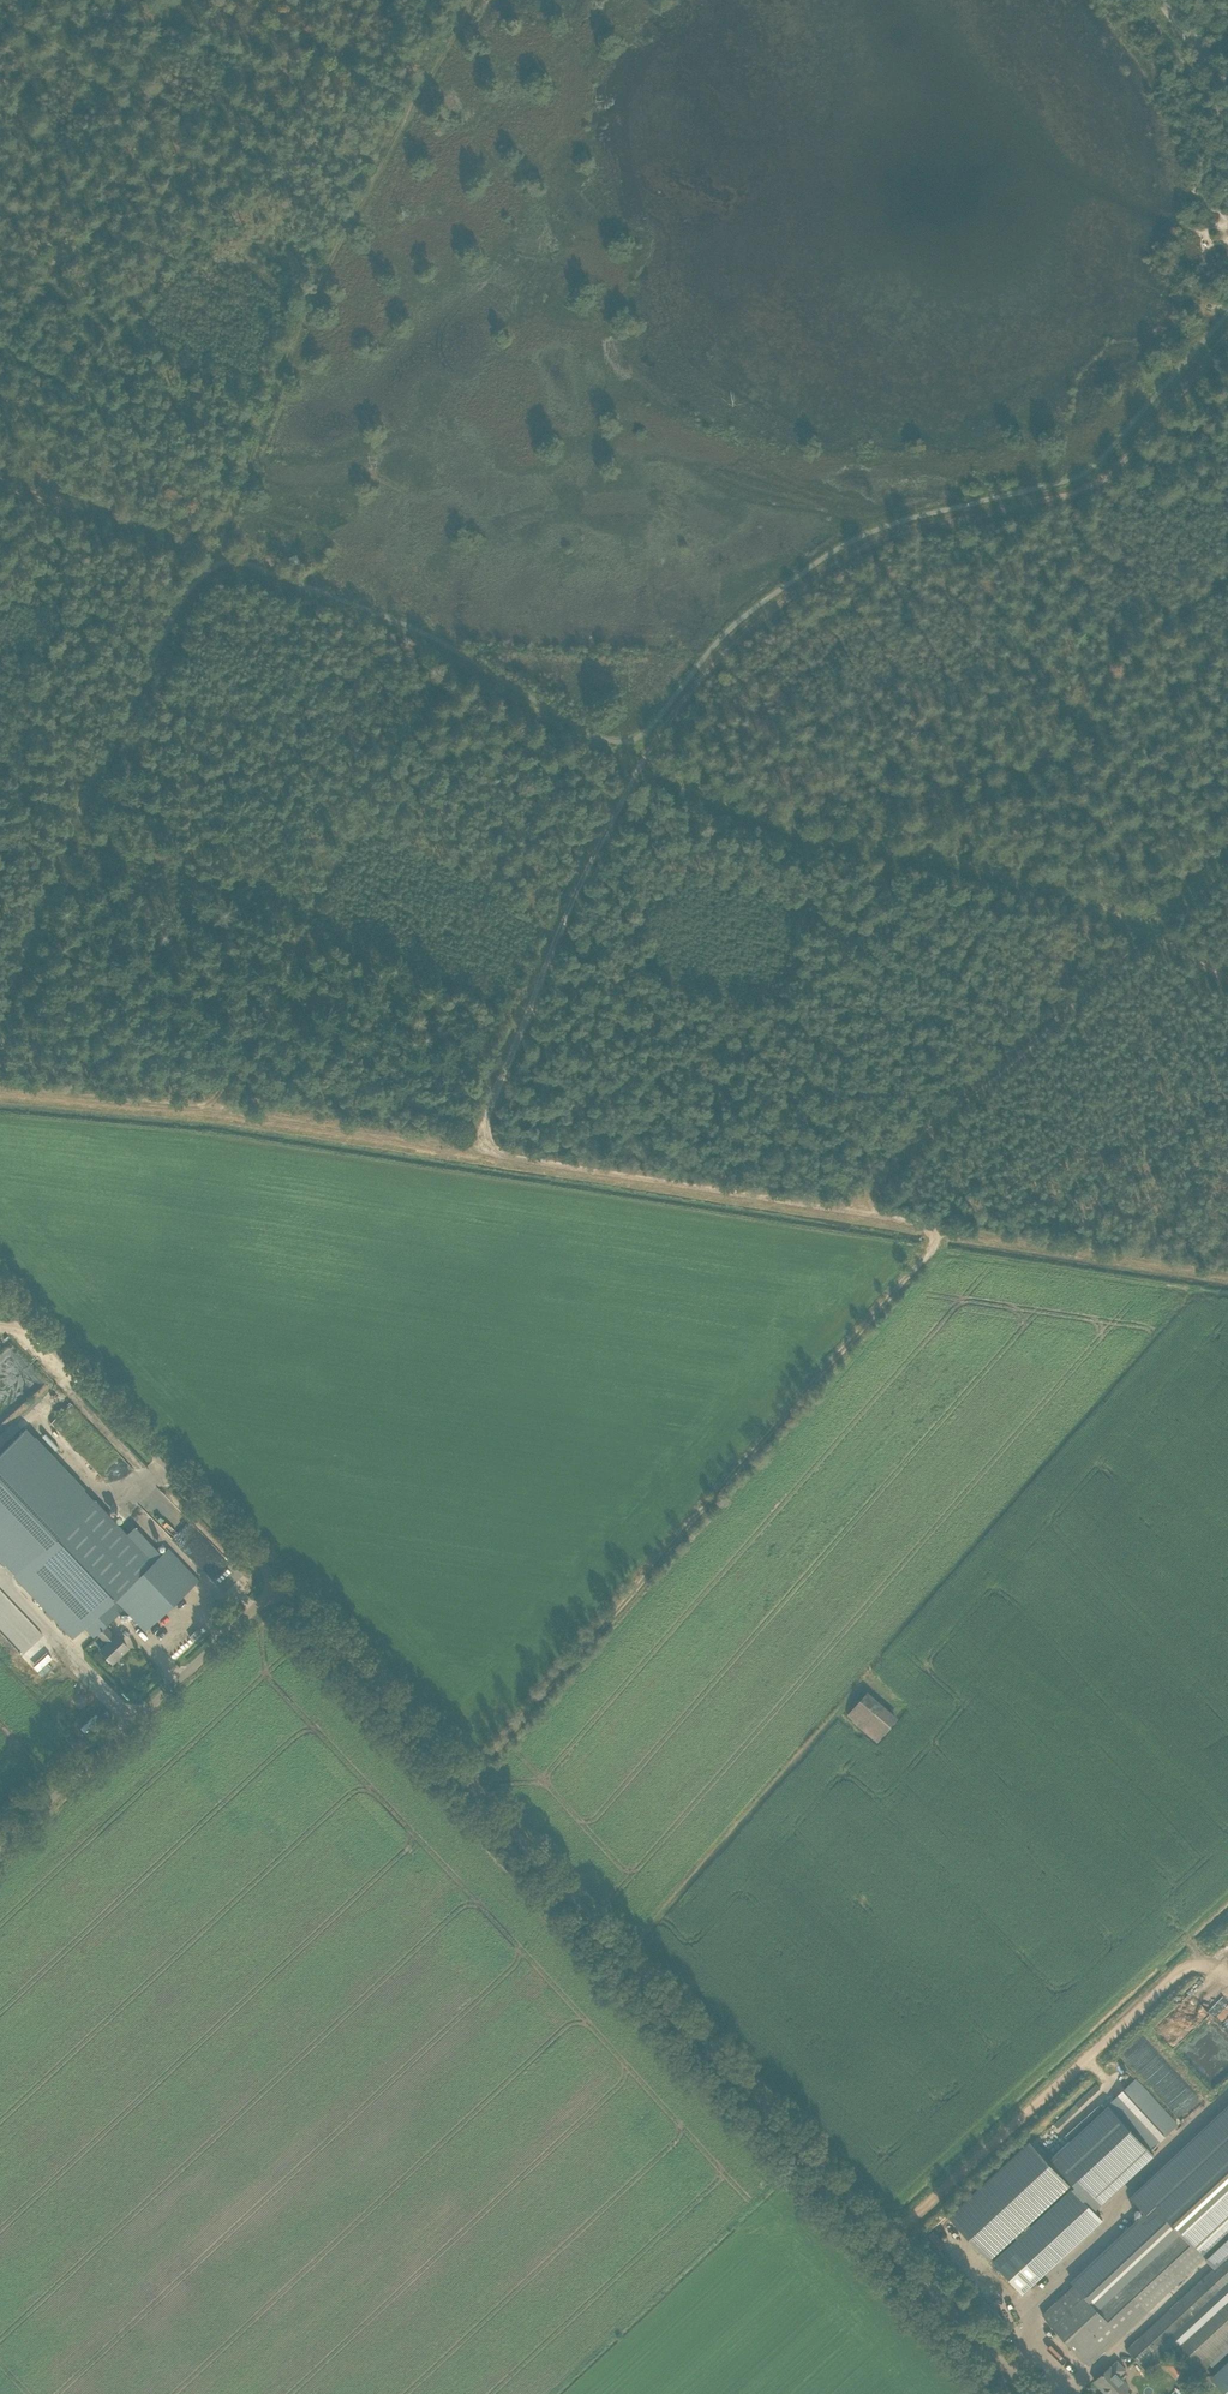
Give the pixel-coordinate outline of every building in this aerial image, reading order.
[(15,1574),(74,1636),(83,1628),(93,1638),(97,1634),(104,1627),(116,1615),(123,1609),(133,1619),(145,1631),(198,1581),(168,1548),(151,1564),(92,1501),(26,1431),(0,1455),(0,1558),(15,1574)] [(110,1453),(110,1444),(97,1445),(98,1454),(110,1453)] [(156,1487),(143,1502),(154,1512),(167,1498),(156,1487)] [(116,1636),(114,1637),(104,1627),(97,1634),(107,1644),(100,1651),(112,1663),(127,1648),(116,1636)] [(846,1714),(876,1742),(897,1719),(867,1692),(846,1714)] [(1227,2029),(1227,1998),(1226,1995),(1211,2007),(1227,2029)] [(1171,2022),(1163,2035),(1169,2038),(1176,2025),(1171,2022)] [(1163,2100),(1171,2108),(1194,2086),(1181,2072),(1163,2090),(1168,2095),(1163,2100)] [(1137,2108),(1163,2136),(1178,2123),(1152,2094),(1137,2108)] [(1042,2315),(1089,2365),(1098,2357),(1148,2310),(1205,2258),(1210,2263),(1217,2271),(1227,2261),(1227,2108),(1141,2189),(1131,2198),(1146,2214),(1072,2283),(1074,2285),(1051,2307),(1042,2315)] [(1028,2224),(1070,2185),(1029,2141),(950,2214),(990,2258),(1015,2236),(1017,2239),(1031,2226),(1028,2224)] [(1040,2277),(1011,2245),(992,2261),(1022,2293),(1040,2277)] [(1130,2352),(1141,2363),(1148,2371),(1173,2347),(1197,2371),(1200,2374),(1209,2365),(1214,2371),(1216,2373),(1213,2376),(1210,2378),(1213,2381),(1227,2367),(1227,2261),(1217,2271),(1130,2352)] [(1125,2371),(1117,2362),(1111,2367),(1110,2367),(1094,2382),(1102,2390),(1103,2388),(1107,2393),(1106,2393),(1126,2393),(1124,2391),(1129,2387),(1118,2376),(1124,2371),(1125,2371)] [(1213,2381),(1225,2393),(1227,2393),(1227,2367),(1213,2381)]
